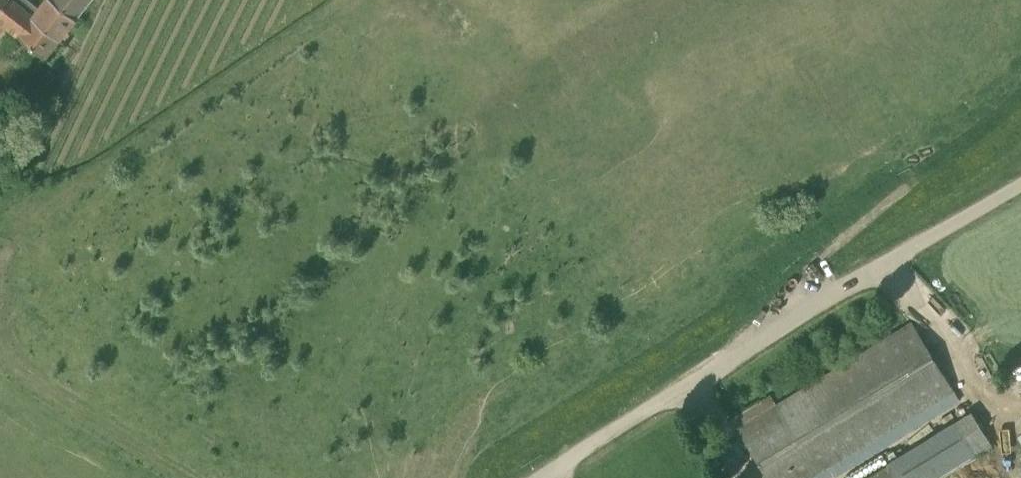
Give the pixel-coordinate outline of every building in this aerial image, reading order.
[(32,16),(12,0),(6,0),(0,8),(0,34),(5,28),(15,37),(18,34),(44,56),(58,38),(32,16)] [(32,16),(58,38),(75,17),(54,0),(44,0),(43,2),(40,0),(12,0),(32,16)] [(75,17),(88,0),(54,0),(75,17)] [(911,321),(738,427),(769,477),(809,477),(953,390),(911,321)] [(889,464),(897,477),(950,477),(992,453),(970,415),(889,464)] [(889,464),(865,477),(897,477),(889,464)]
